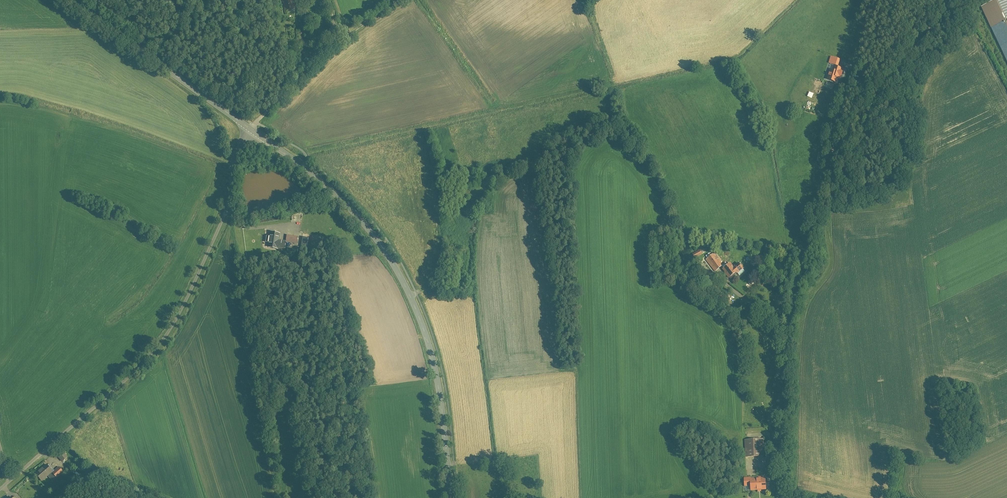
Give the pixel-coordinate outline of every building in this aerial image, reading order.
[(284,13),(296,12),(294,0),(283,0),(284,13)] [(981,4),(1006,60),(1006,0),(990,0),(981,4)] [(828,74),(839,78),(842,69),(831,65),(828,74)] [(271,232),(267,253),(277,255),(281,234),(271,232)] [(288,232),(287,240),(301,242),(302,234),(288,232)] [(714,252),(705,259),(714,271),(723,265),(714,252)] [(730,263),(723,269),(730,277),(734,273),(735,274),(743,268),(738,262),(733,267),(730,263)] [(715,287),(711,290),(716,296),(720,293),(715,287)] [(731,287),(725,293),(739,305),(745,298),(731,287)] [(747,456),(763,456),(763,439),(746,440),(747,456)] [(61,452),(57,456),(63,461),(67,458),(61,452)] [(36,474),(42,481),(53,471),(47,465),(36,474)] [(54,472),(58,477),(64,472),(60,467),(54,472)] [(750,479),(751,491),(766,490),(766,479),(763,479),(763,468),(753,468),(753,479),(750,479)]
